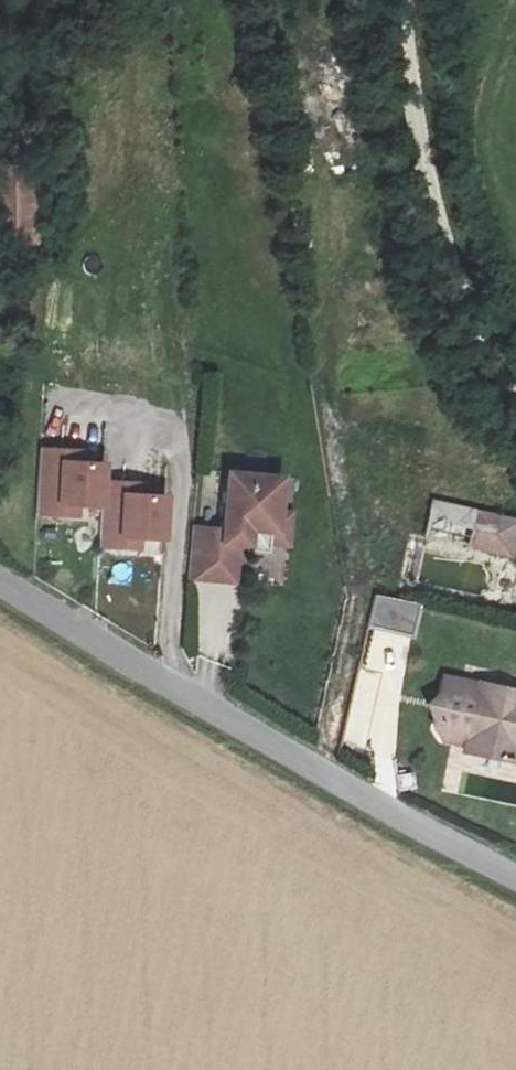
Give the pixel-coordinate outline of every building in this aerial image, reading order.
[(105,505),(103,546),(140,548),(141,538),(169,539),(171,497),(143,496),(143,484),(107,482),(107,464),(83,463),(84,450),(42,448),(39,515),(80,517),(81,504),(105,505)] [(188,579),(240,582),(243,544),(251,545),(251,551),(274,552),(275,530),(281,530),(284,477),(232,474),(229,531),(191,529),(188,579)] [(512,557),(515,540),(515,522),(436,502),(428,537),(512,557)] [(377,595),(370,626),(415,637),(423,606),(377,595)] [(380,707),(374,725),(387,729),(407,664),(368,653),(355,699),(380,707)] [(439,679),(436,695),(432,697),(430,699),(429,702),(429,706),(430,709),(432,711),(429,728),(434,735),(459,740),(458,746),(504,756),(508,736),(515,738),(513,743),(515,744),(515,695),(514,695),(513,701),(503,699),(505,688),(472,680),(470,686),(439,679)]
